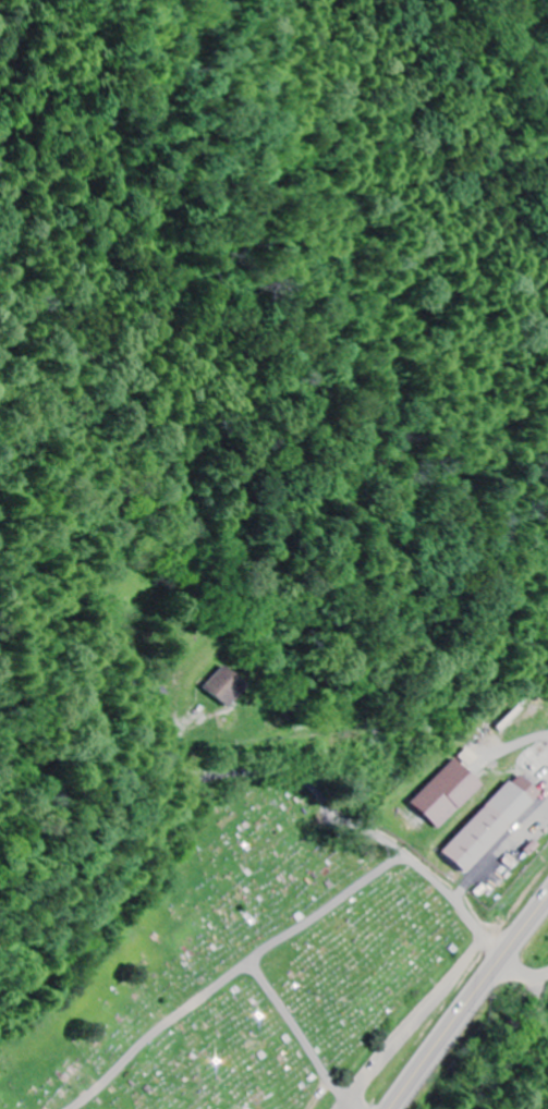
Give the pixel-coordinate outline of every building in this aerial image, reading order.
[(226,708),(246,686),(224,665),(204,687),(226,708)] [(414,803),(441,829),(483,784),(456,758),(414,803)] [(445,852),(468,874),(543,793),(519,772),(445,852)]
